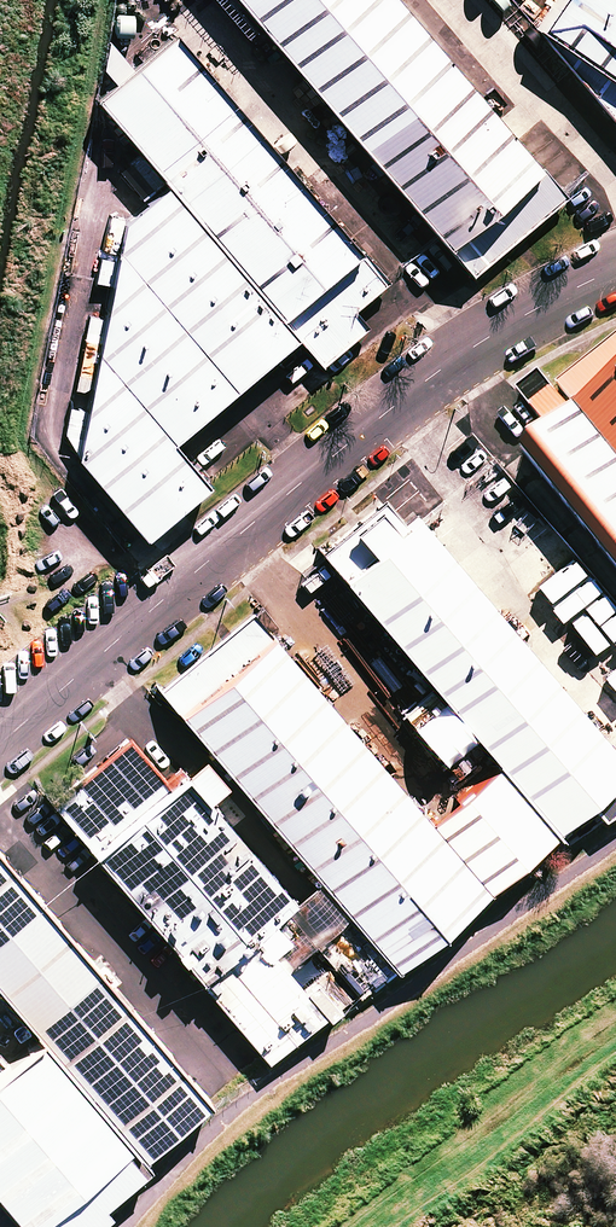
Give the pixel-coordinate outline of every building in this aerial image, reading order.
[(403,0),(257,0),(469,257),(556,185),(403,0)] [(545,17),(615,65),(615,0),(557,0),(545,17)] [(383,271),(175,20),(100,82),(171,168),(301,326),(322,351),(373,308),(359,291),(383,271)] [(173,430),(301,326),(171,168),(125,206),(80,443),(146,523),(208,473),(173,430)] [(529,438),(615,548),(615,331),(534,395),(554,419),(529,438)] [(421,503),(353,556),(505,747),(559,816),(615,771),(615,749),(421,503)] [(385,952),(487,872),(433,804),(270,598),(169,678),(385,952)] [(196,963),(299,882),(198,754),(174,772),(136,724),(57,787),(196,963)] [(487,872),(559,816),(505,747),(433,804),(487,872)] [(0,836),(0,971),(143,1143),(209,1089),(0,836)] [(143,1143),(44,1024),(0,1060),(0,1186),(34,1226),(85,1226),(117,1201),(109,1192),(153,1156),(143,1143)]
